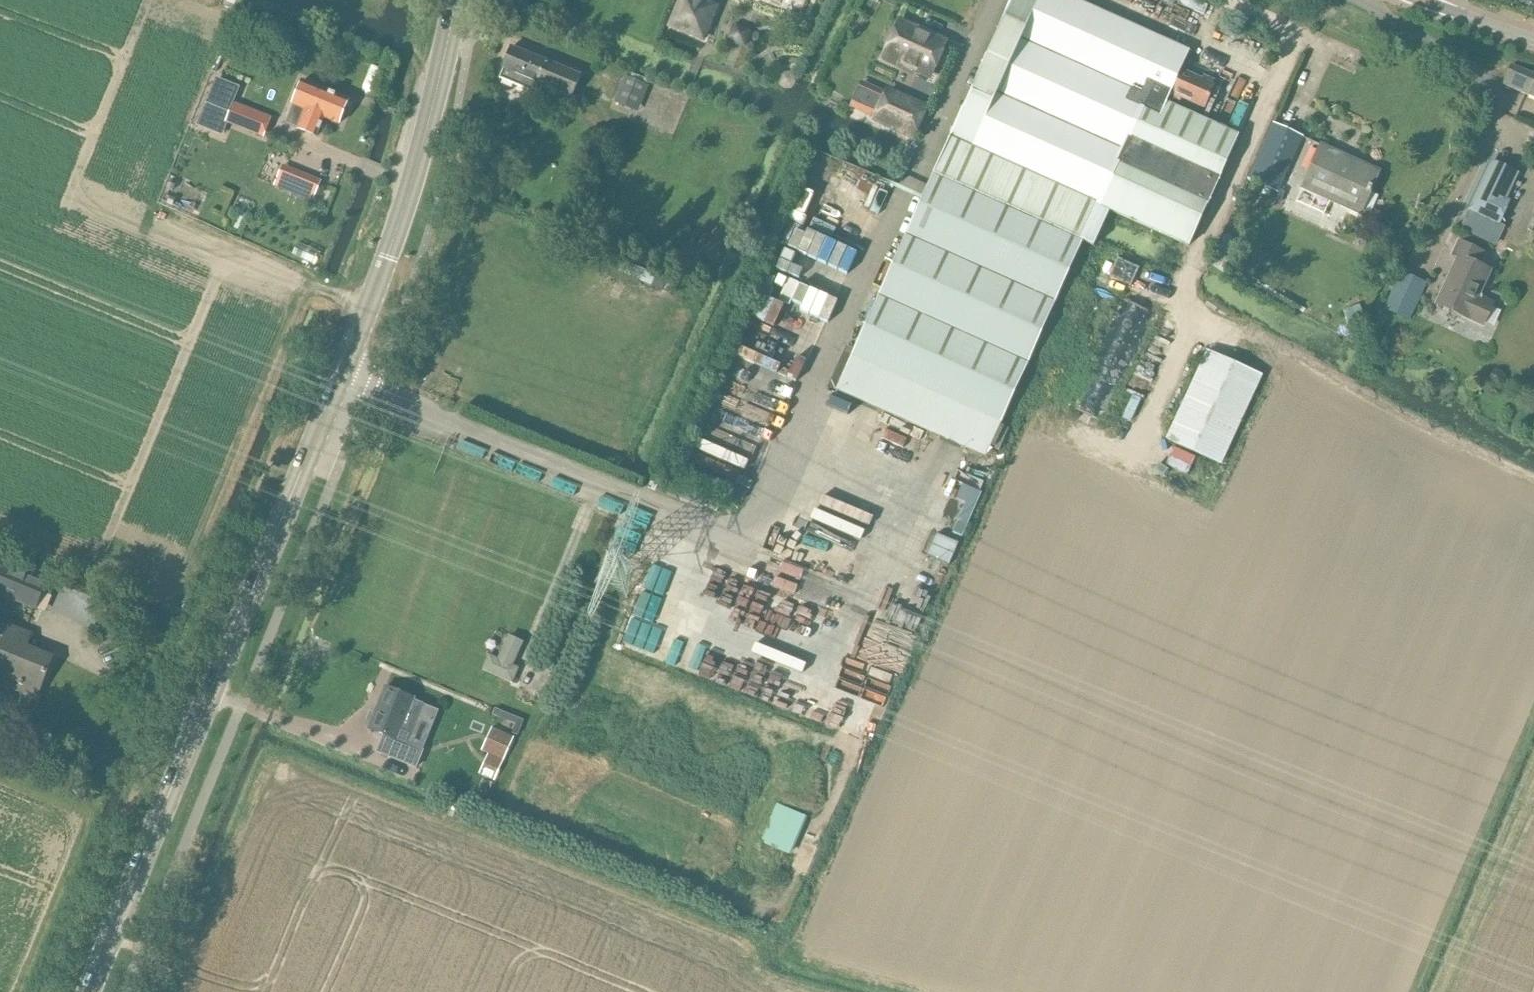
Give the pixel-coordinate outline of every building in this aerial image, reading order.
[(670,26),(702,39),(715,7),(697,0),(681,0),(670,26)] [(839,392),(987,459),(1084,242),(1093,246),(1099,234),(1105,221),(1109,211),(1189,248),(1192,241),(1196,233),(1198,234),(1212,200),(1239,136),(1167,103),(1170,96),(1182,70),(1191,51),(1076,0),(1015,0),(839,392)] [(931,81),(949,40),(899,18),(880,61),(914,76),(915,74),(931,81)] [(572,98),(581,76),(512,47),(503,68),(503,69),(498,80),(535,95),(539,84),(572,98)] [(1511,66),(1503,85),(1533,98),(1533,74),(1533,75),(1511,66)] [(1182,70),(1170,96),(1204,110),(1215,85),(1213,84),(1214,80),(1203,75),(1202,79),(1182,70)] [(783,73),(779,78),(779,85),(785,90),(791,89),(796,84),(795,77),(790,73),(783,73)] [(625,77),(614,104),(632,111),(643,84),(630,79),(625,77)] [(300,81),(284,123),(287,124),(287,125),(298,128),(299,129),(317,135),(319,131),(324,117),(324,116),(326,116),(340,122),(348,100),(303,82),(300,81)] [(869,84),(856,112),(878,121),(884,124),(906,134),(909,135),(914,137),(915,135),(926,110),(890,94),(869,84)] [(210,92),(197,124),(220,134),(225,122),(263,137),(267,128),(271,118),(253,110),(233,102),(210,92)] [(1283,180),(1303,138),(1274,124),(1249,179),(1276,191),(1277,190),(1281,179),(1283,180)] [(1358,213),(1377,172),(1322,147),(1303,188),(1358,213)] [(1487,159),(1465,209),(1498,224),(1509,200),(1505,198),(1517,173),(1487,159)] [(309,176),(301,197),(313,202),(321,181),(309,176)] [(1276,191),(1271,201),(1279,205),(1285,193),(1277,190),(1276,191)] [(1482,329),(1493,305),(1480,299),(1493,272),(1480,266),(1486,254),(1458,241),(1452,256),(1457,258),(1434,306),(1482,329)] [(1221,464),(1261,377),(1207,352),(1167,440),(1221,464)] [(965,503),(952,533),(962,538),(982,493),(962,484),(956,499),(965,503)] [(36,610),(47,582),(0,564),(0,596),(36,610)] [(52,657),(27,647),(33,633),(1,621),(0,623),(0,683),(37,697),(52,657)] [(523,645),(507,638),(498,661),(490,658),(484,671),(513,683),(519,670),(514,668),(523,645)] [(371,714),(366,726),(369,727),(369,729),(384,736),(377,752),(416,769),(418,762),(423,751),(440,710),(414,699),(386,687),(374,715),(371,714)] [(503,761),(514,737),(492,727),(481,751),(488,754),(503,761)]
